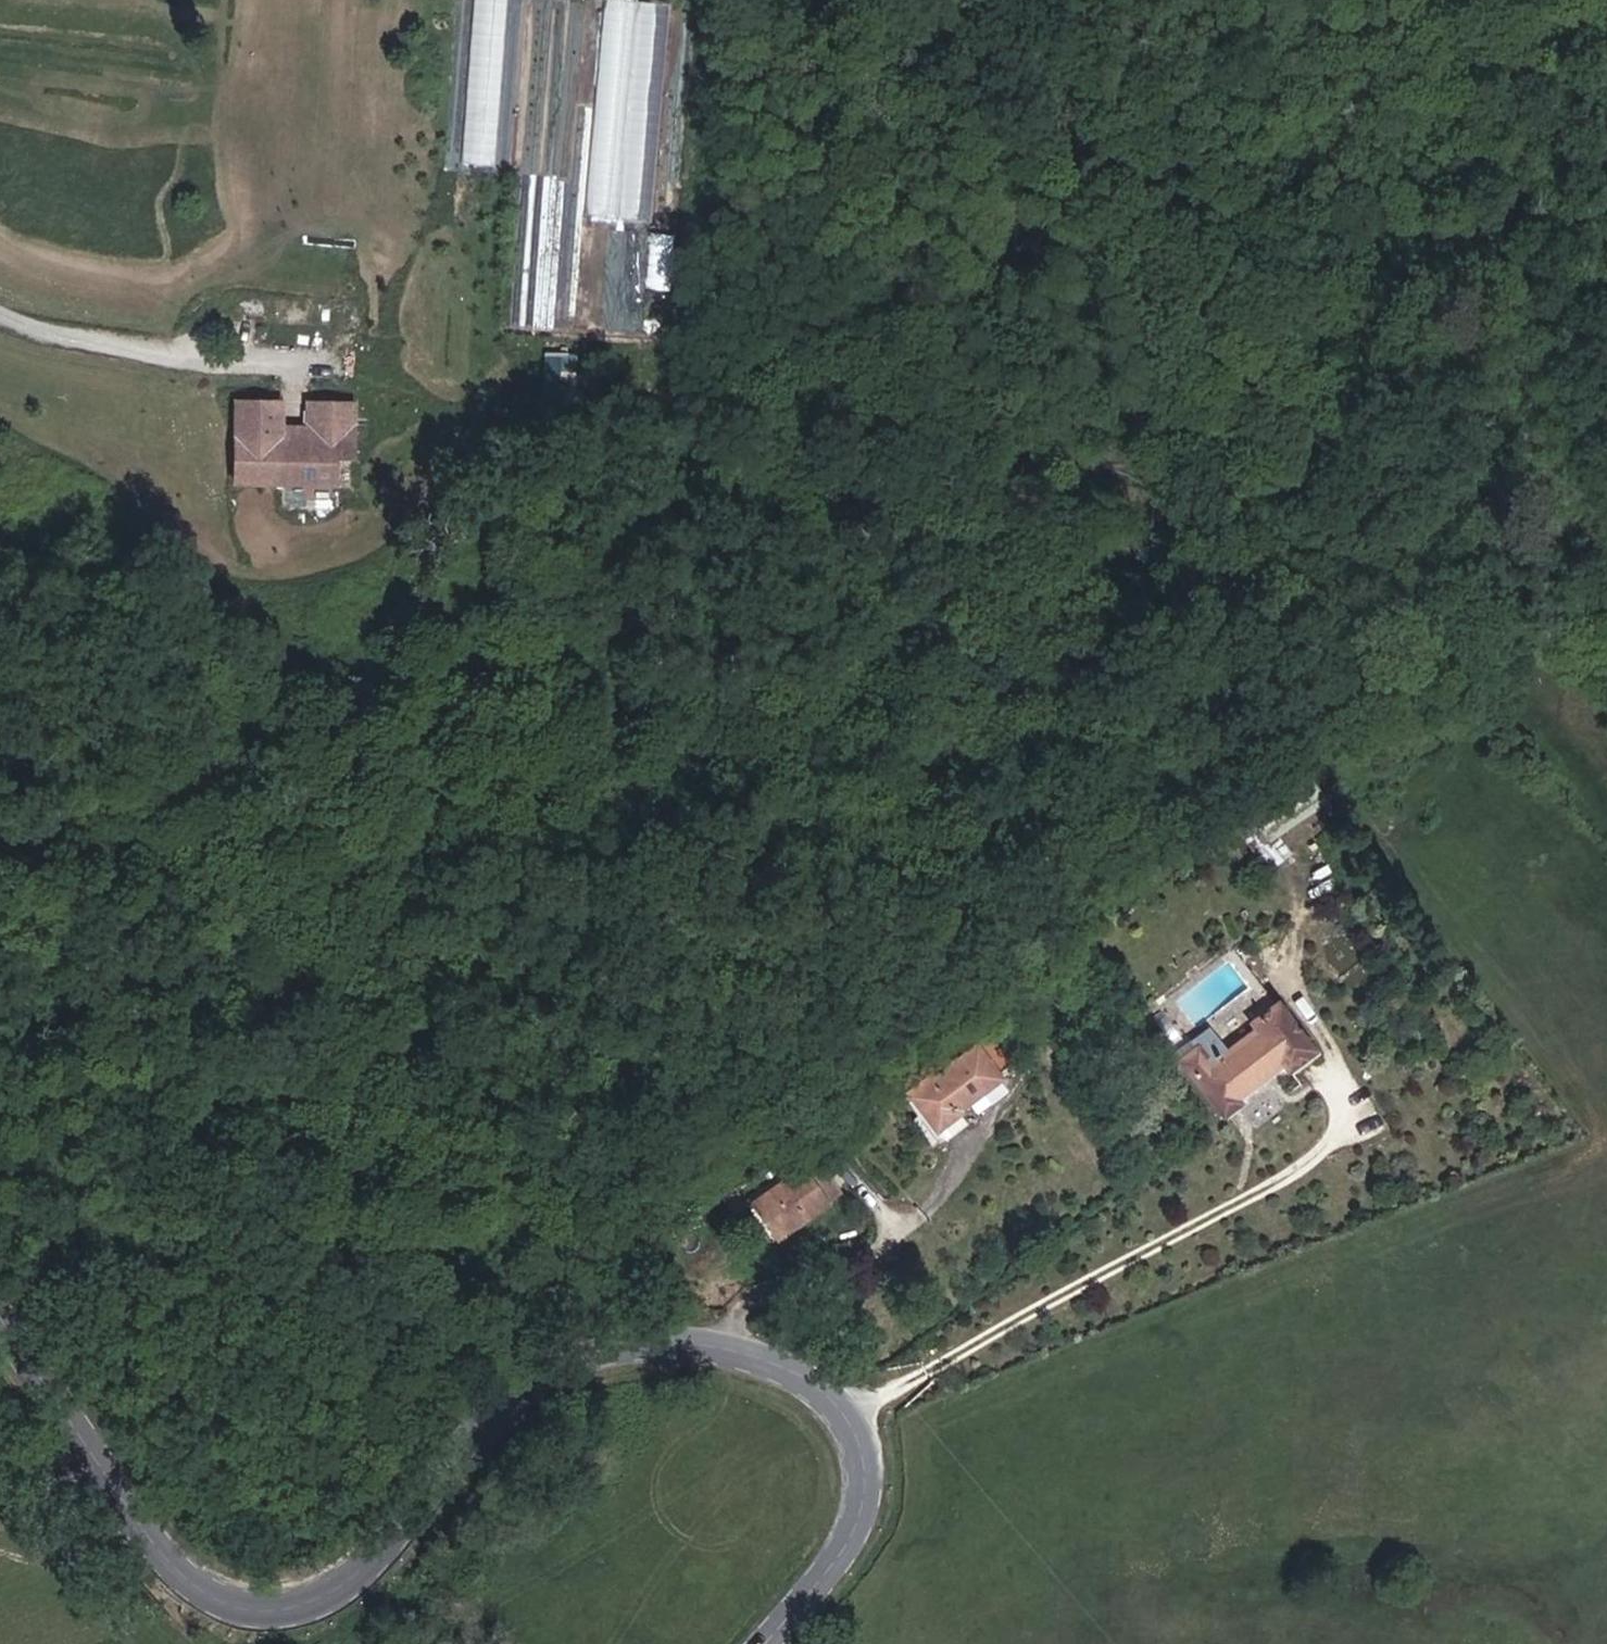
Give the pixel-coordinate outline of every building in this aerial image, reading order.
[(591,214),(656,219),(673,2),(650,0),(608,0),(591,214)] [(492,58),(477,58),(478,99),(503,99),(502,42),(492,42),(492,58)] [(493,161),(503,119),(475,112),(465,155),(493,161)] [(281,402),(236,401),(235,482),(334,484),(335,457),(351,457),(352,404),(308,403),(307,439),(280,439),(281,402)] [(1268,843),(1325,801),(1304,771),(1241,817),(1262,847),(1268,843)] [(1280,860),(1268,843),(1262,847),(1241,817),(1232,824),(1266,871),(1280,860)] [(1275,1005),(1232,949),(1224,956),(1266,1011),(1275,1005)] [(1233,1097),(1280,1061),(1285,1068),(1309,1050),(1275,1005),(1266,1011),(1251,1023),(1256,1028),(1223,1053),(1206,1031),(1193,1041),(1197,1046),(1179,1060),(1221,1115),(1237,1102),(1233,1097)] [(907,1092),(934,1129),(957,1112),(955,1110),(997,1078),(996,1075),(1009,1066),(987,1037),(932,1079),(929,1076),(907,1092)] [(836,1192),(815,1162),(802,1171),(822,1201),(836,1192)] [(775,1238),(824,1204),(822,1201),(802,1171),(800,1168),(751,1203),(775,1238)]
